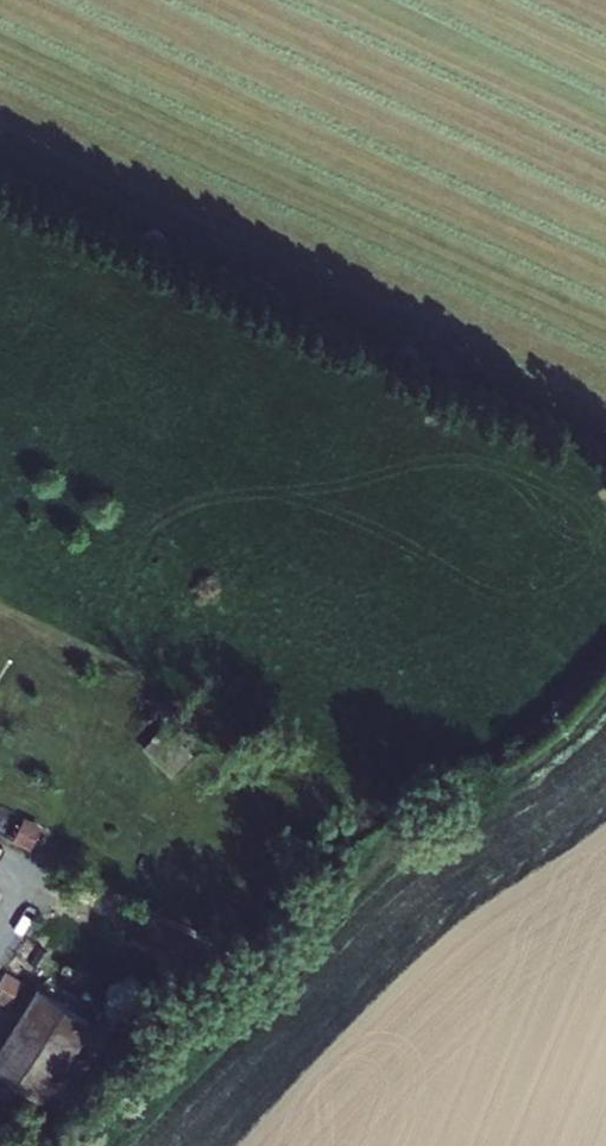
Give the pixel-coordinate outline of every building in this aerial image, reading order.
[(24,814),(16,837),(32,842),(40,820),(24,814)] [(92,1026),(41,991),(0,1051),(0,1069),(43,1098),(92,1026)]
